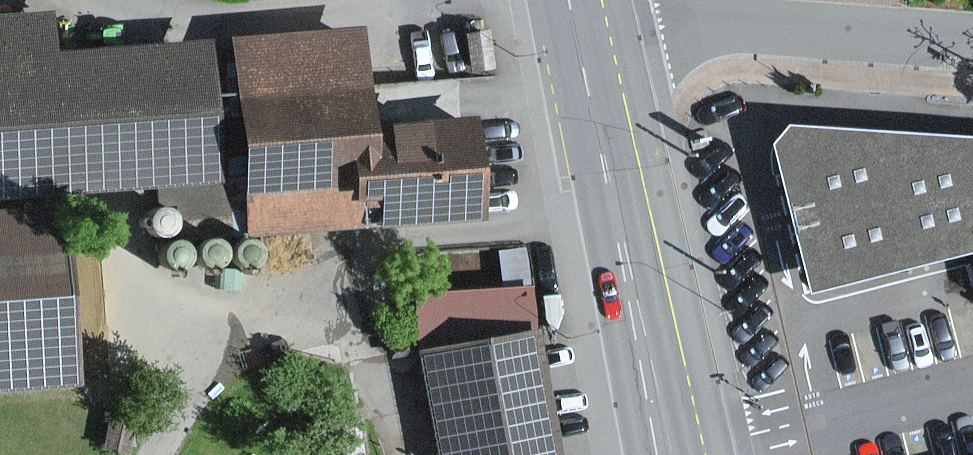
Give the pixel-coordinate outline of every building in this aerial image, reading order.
[(0,14),(0,196),(213,179),(202,47),(58,59),(54,10),(0,14)] [(358,29),(227,36),(239,238),(476,224),(470,119),(363,125),(358,29)] [(761,151),(800,311),(966,271),(972,298),(972,133),(782,120),(761,151)] [(0,208),(0,387),(73,380),(56,202),(0,208)] [(418,351),(439,454),(566,454),(541,327),(418,351)]
